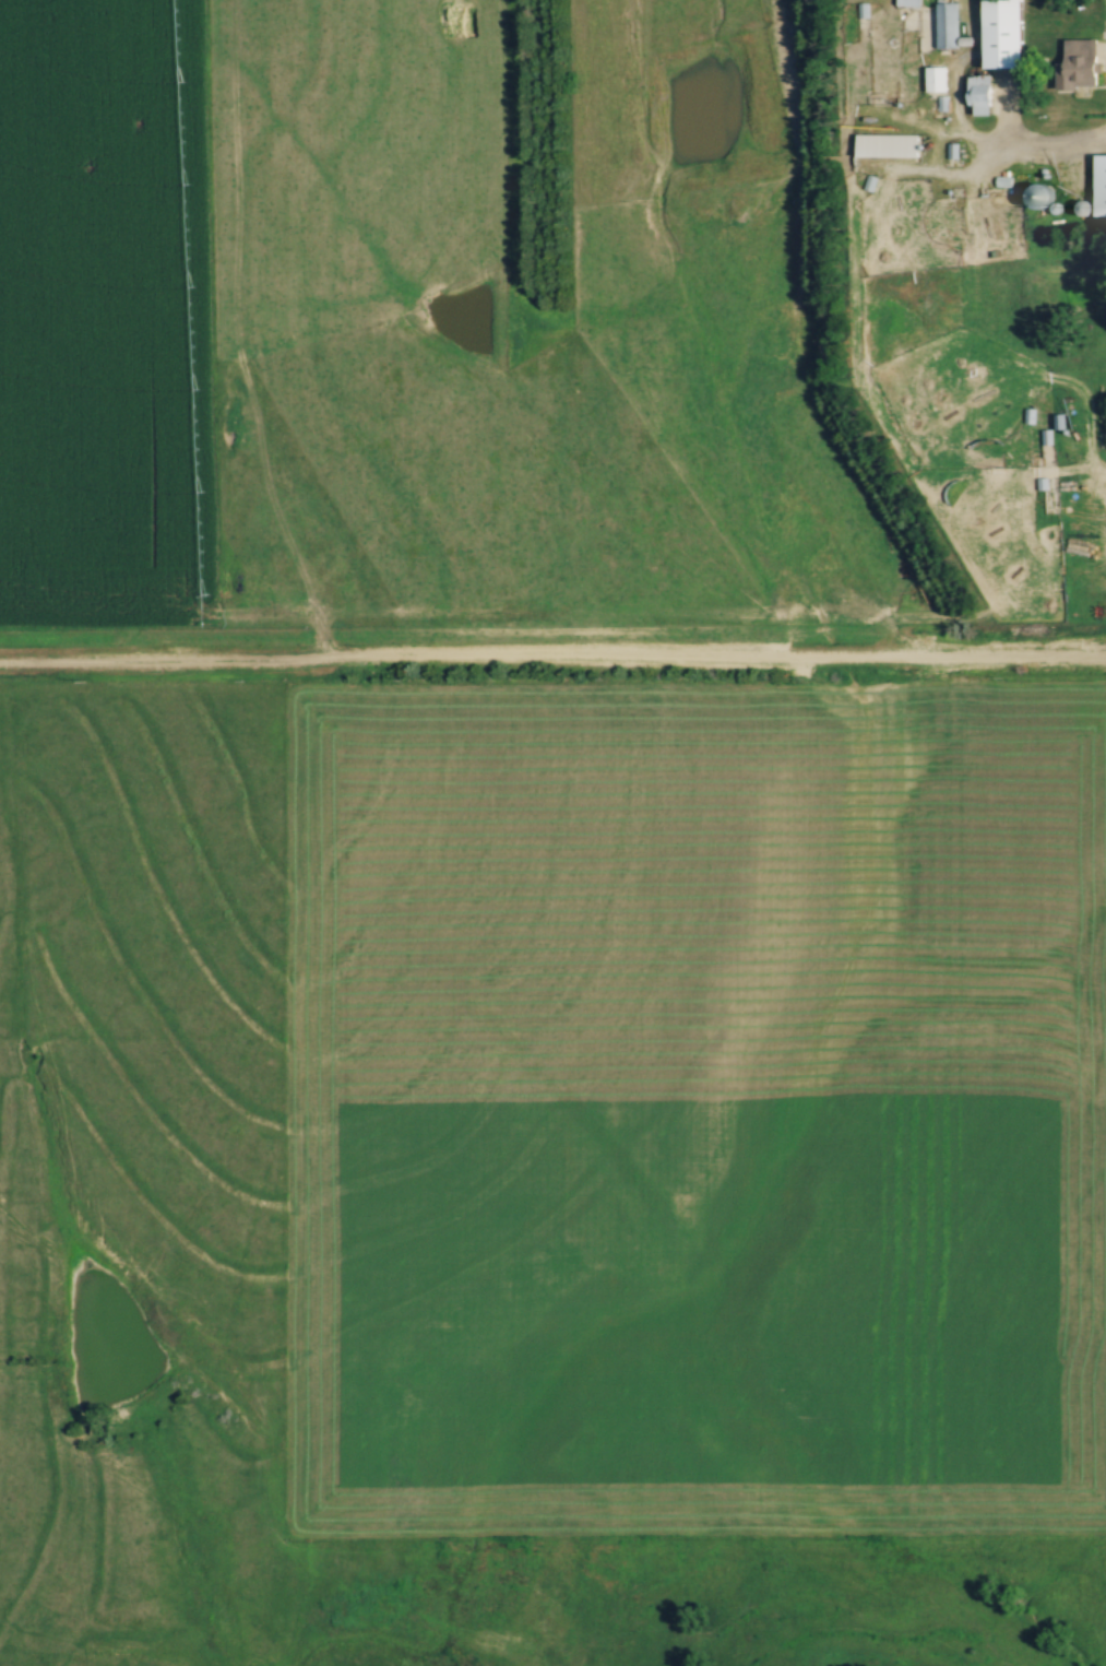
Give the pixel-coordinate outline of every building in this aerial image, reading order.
[(986,73),(987,1),(1021,1),(1020,73),(986,73)] [(936,49),(936,4),(958,4),(958,49),(936,49)] [(1057,62),(1057,88),(1098,88),(1098,39),(1065,39),(1065,62),(1057,62)] [(990,75),(970,75),(970,92),(990,92),(990,75)] [(856,137),(915,135),(915,161),(856,163),(856,137)] [(1105,216),(1105,154),(1095,154),(1095,216),(1105,216)] [(1040,211),(1055,198),(1040,181),(1026,194),(1040,211)]
